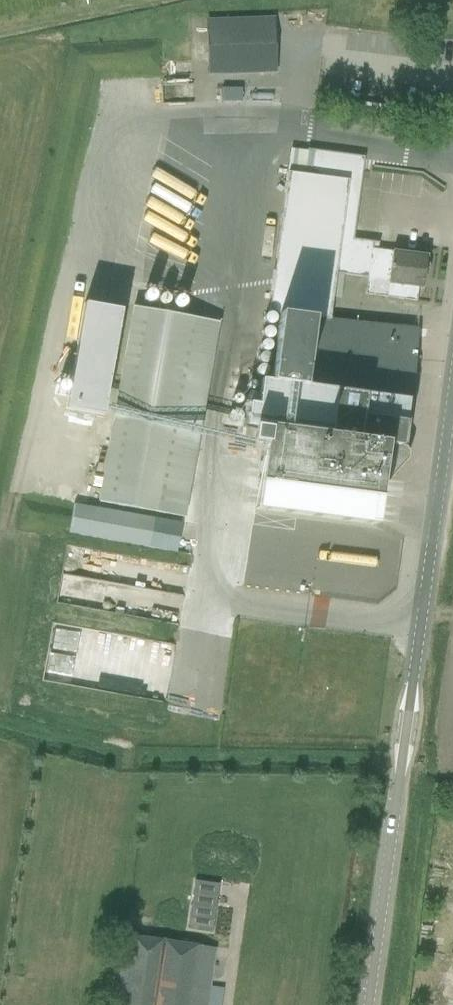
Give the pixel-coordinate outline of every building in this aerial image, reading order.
[(276,72),(274,17),(206,18),(208,74),(276,72)] [(241,73),(241,84),(258,84),(258,73),(241,73)] [(240,88),(220,89),(220,102),(241,101),(240,88)] [(288,171),(269,310),(281,312),(329,319),(334,271),(367,277),(365,294),(416,301),(417,287),(422,288),(426,256),(378,250),(379,241),(351,238),(363,160),(364,156),(312,150),(308,174),(288,171)] [(83,304),(65,409),(102,415),(120,310),(83,304)] [(219,321),(132,305),(97,501),(184,517),(219,321)] [(266,427),(254,509),(373,525),(380,476),(392,477),(404,463),(414,363),(415,353),(418,329),(329,319),(281,312),(271,382),(260,380),(257,404),(262,405),(259,426),(266,427)] [(344,539),(344,550),(364,550),(365,526),(354,526),(353,540),(344,539)] [(45,604),(163,619),(166,592),(112,585),(116,555),(53,547),(45,604)] [(155,567),(153,588),(166,589),(168,568),(155,567)] [(187,929),(211,933),(218,884),(194,881),(187,929)] [(265,938),(286,939),(286,931),(266,930),(265,938)] [(215,948),(125,935),(115,1004),(206,1004),(215,948)]
